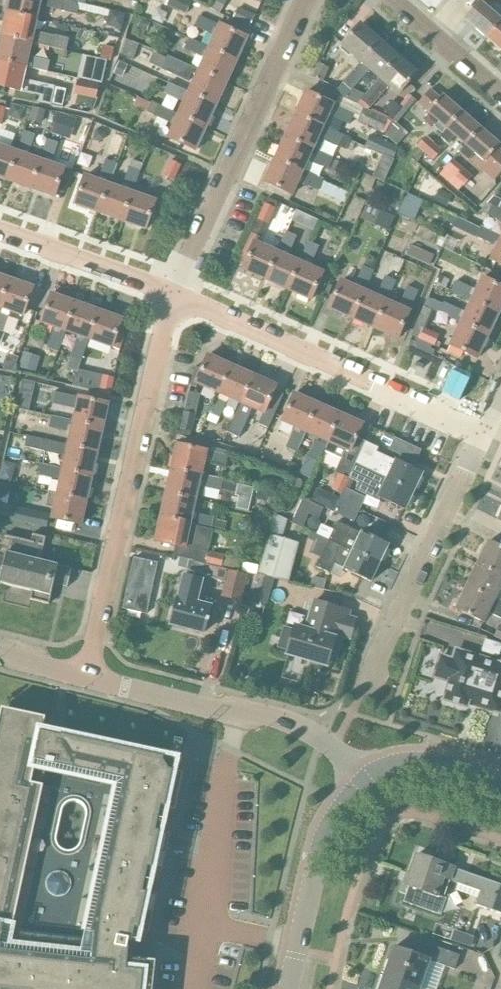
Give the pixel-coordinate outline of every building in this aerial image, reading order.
[(8,12),(37,19),(41,1),(45,2),(44,7),(62,11),(65,0),(63,0),(10,0),(8,12)] [(188,0),(170,0),(167,5),(188,14),(193,2),(188,0)] [(210,9),(220,15),(228,0),(215,0),(210,9)] [(487,38),(500,22),(500,19),(488,7),(494,0),(479,0),(481,2),(465,19),(487,38)] [(238,9),(233,20),(249,27),(254,17),(238,9)] [(108,17),(106,26),(122,29),(126,14),(110,10),(108,17)] [(34,31),(37,19),(8,12),(2,36),(32,43),(31,44),(67,52),(70,38),(56,35),(56,36),(34,31)] [(202,43),(201,44),(237,60),(248,38),(220,25),(219,26),(198,16),(194,27),(215,36),(211,47),(202,43)] [(141,19),(138,28),(148,31),(151,23),(141,19)] [(487,38),(500,50),(500,22),(487,38)] [(342,46),(358,59),(361,62),(380,40),(361,24),(342,46)] [(0,45),(0,61),(26,67),(26,68),(48,73),(50,63),(32,59),(31,61),(28,61),(31,44),(32,43),(2,36),(0,45)] [(126,39),(121,55),(135,60),(141,44),(126,39)] [(227,83),(237,60),(201,44),(189,39),(184,49),(204,59),(199,70),(227,83)] [(344,83),(348,87),(350,90),(352,88),(353,89),(370,70),(380,78),(398,57),(380,40),(361,62),(362,63),(344,83)] [(104,45),(100,59),(112,62),(116,48),(104,45)] [(217,106),(227,83),(199,70),(168,56),(162,70),(193,84),(189,93),(217,106)] [(417,73),(398,57),(380,78),(358,104),(367,108),(369,105),(370,106),(388,85),(399,94),(417,73)] [(84,58),(80,78),(100,82),(105,62),(84,58)] [(51,104),(51,106),(71,110),(74,97),(67,96),(68,92),(55,89),(55,86),(23,79),(26,68),(26,67),(0,61),(0,87),(21,91),(40,95),(39,102),(51,104)] [(119,61),(113,74),(122,78),(128,66),(119,61)] [(313,77),(323,82),(329,68),(320,64),(313,77)] [(95,99),(98,85),(80,81),(77,94),(95,99)] [(206,128),(217,106),(189,93),(189,94),(168,85),(164,94),(184,103),(179,114),(179,115),(206,128)] [(357,88),(349,98),(357,105),(365,95),(357,88)] [(426,111),(439,122),(435,127),(443,134),(447,129),(462,111),(443,95),(440,98),(431,90),(419,103),(427,110),(426,111)] [(306,92),(296,115),(324,128),(325,127),(330,116),(350,125),(355,115),(334,105),(324,100),(306,92)] [(392,100),(383,111),(393,119),(402,108),(392,100)] [(168,138),(178,142),(196,151),(206,128),(179,115),(179,114),(151,101),(146,113),(154,116),(174,125),(168,138)] [(33,106),(29,120),(42,124),(46,110),(33,106)] [(389,119),(365,108),(359,121),(383,132),(389,119)] [(462,111),(447,129),(456,137),(459,139),(466,145),(481,128),(462,111)] [(59,113),(51,133),(70,140),(77,119),(59,113)] [(319,139),(340,148),(347,151),(352,139),(325,127),(324,128),(296,115),(286,137),(314,150),(319,139)] [(396,123),(385,135),(397,145),(408,133),(396,123)] [(466,145),(460,152),(470,161),(476,154),(484,161),(479,166),(495,180),(500,174),(500,151),(498,148),(500,145),(481,128),(466,145)] [(96,129),(92,140),(98,142),(105,140),(107,133),(96,129)] [(8,181),(31,189),(49,140),(48,139),(40,161),(27,157),(35,135),(25,132),(18,152),(8,181)] [(303,172),(309,161),(311,156),(315,157),(312,162),(329,170),(334,160),(314,150),(286,137),(275,160),(303,172)] [(426,154),(435,143),(427,137),(418,147),(426,154)] [(55,197),(61,178),(64,170),(50,165),(58,143),(49,140),(31,189),(55,197)] [(385,141),(380,153),(392,158),(397,146),(385,141)] [(435,143),(426,154),(434,160),(434,161),(439,156),(443,151),(444,150),(435,143)] [(8,181),(18,152),(0,146),(0,178),(8,181)] [(381,155),(376,167),(388,172),(393,160),(381,155)] [(100,176),(112,180),(117,164),(106,160),(100,176)] [(133,160),(130,169),(124,184),(135,188),(140,173),(143,164),(133,160)] [(164,176),(175,181),(182,166),(171,160),(164,176)] [(303,172),(275,160),(265,182),(283,191),(293,196),(298,183),(301,178),(304,179),(302,185),(319,193),(323,182),(303,173),(303,172)] [(473,177),(464,169),(455,179),(465,187),(473,177)] [(75,205),(99,213),(109,185),(85,177),(75,205)] [(99,213),(122,221),(132,193),(122,190),(109,185),(99,213)] [(439,190),(434,201),(446,208),(452,196),(439,190)] [(132,193),(122,221),(146,230),(151,215),(158,218),(163,204),(144,197),(132,193)] [(493,205),(489,203),(481,212),(500,222),(500,209),(493,205)] [(243,270),(266,280),(278,252),(257,243),(266,223),(268,224),(275,209),(265,204),(252,234),(243,253),(249,256),(243,270)] [(456,216),(452,226),(476,237),(481,228),(456,216)] [(266,280),(288,290),(301,263),(288,257),(298,237),(304,222),(293,217),(286,233),(288,233),(279,253),(278,252),(266,280)] [(482,228),(477,238),(497,247),(491,260),(500,265),(500,237),(482,228)] [(441,236),(437,245),(442,248),(447,239),(441,236)] [(301,263),(288,290),(311,300),(319,282),(324,273),(312,267),(320,247),(310,243),(301,263)] [(410,250),(408,256),(430,266),(431,263),(432,260),(434,255),(412,245),(410,250)] [(329,308),(352,319),(373,271),(364,267),(355,287),(341,281),(329,308)] [(375,329),(387,302),(396,281),(386,277),(377,297),(365,292),(374,272),(373,271),(352,319),(375,329)] [(450,280),(439,275),(435,284),(447,289),(450,280)] [(0,276),(0,307),(10,279),(0,276)] [(499,314),(500,310),(500,287),(482,278),(476,291),(456,281),(452,291),(499,314)] [(10,279),(0,307),(0,331),(3,332),(9,315),(4,313),(5,310),(23,316),(33,287),(10,279)] [(399,307),(387,302),(375,329),(398,339),(409,312),(418,291),(408,287),(399,307)] [(461,323),(489,336),(499,314),(452,291),(451,291),(471,301),(466,313),(446,303),(445,304),(434,299),(434,300),(429,298),(425,306),(433,310),(461,323)] [(48,348),(58,352),(76,302),(52,294),(42,323),(59,329),(58,332),(54,331),(48,348)] [(99,311),(76,302),(58,352),(59,352),(66,332),(82,337),(81,341),(77,340),(71,357),(67,369),(79,372),(83,359),(82,358),(89,339),(99,311)] [(433,310),(425,306),(411,336),(418,338),(434,345),(439,334),(425,328),(433,310)] [(89,339),(120,350),(125,336),(117,333),(122,319),(99,311),(89,339)] [(461,323),(456,333),(448,352),(461,358),(464,352),(478,358),(489,336),(461,323)] [(24,352),(19,368),(36,373),(41,357),(24,352)] [(219,393),(231,365),(209,355),(202,369),(195,368),(191,386),(196,387),(198,384),(219,393)] [(254,376),(231,365),(219,393),(215,400),(212,408),(209,414),(210,414),(207,421),(218,425),(221,417),(220,416),(226,401),(223,400),(224,395),(241,403),(231,424),(232,424),(254,376)] [(104,375),(100,392),(111,395),(115,378),(104,375)] [(277,386),(254,376),(232,424),(241,428),(249,412),(244,410),(246,405),(264,413),(259,424),(269,429),(280,403),(271,399),(277,386)] [(74,422),(103,428),(109,404),(79,398),(57,393),(55,404),(77,408),(74,421),(74,422)] [(305,432),(318,404),(295,394),(283,421),(299,429),(298,433),(293,431),(286,447),(297,452),(306,432),(305,432)] [(19,395),(16,409),(29,412),(32,398),(19,395)] [(210,397),(206,406),(212,408),(215,400),(210,397)] [(340,414),(318,404),(305,432),(306,432),(322,439),(320,443),(317,441),(305,467),(314,471),(328,442),(340,414)] [(17,410),(14,422),(27,424),(29,413),(17,410)] [(184,413),(181,429),(191,432),(195,415),(184,413)] [(343,494),(346,487),(350,479),(357,464),(367,442),(357,438),(363,424),(340,414),(328,442),(346,450),(335,473),(339,475),(332,490),(343,494)] [(98,452),(103,428),(74,422),(74,421),(52,416),(50,428),(71,432),(69,445),(69,446),(98,452)] [(41,465),(93,476),(98,452),(69,446),(69,445),(27,436),(25,447),(66,456),(63,469),(41,464),(41,465)] [(379,448),(367,442),(357,464),(388,478),(388,479),(414,492),(423,473),(377,452),(379,448)] [(405,443),(400,455),(416,463),(422,451),(405,443)] [(177,445),(172,469),(201,475),(205,457),(210,458),(209,464),(226,468),(228,457),(206,453),(207,451),(177,445)] [(0,474),(0,480),(11,482),(16,464),(3,461),(0,474)] [(414,492),(388,479),(388,478),(357,464),(350,479),(369,488),(367,491),(380,496),(379,497),(388,501),(406,510),(414,492)] [(87,501),(93,476),(41,465),(39,475),(61,480),(58,494),(87,501)] [(204,488),(220,491),(250,498),(253,487),(251,487),(240,485),(201,476),(201,475),(172,469),(167,493),(196,500),(200,481),(205,482),(204,488)] [(294,477),(289,489),(298,493),(303,483),(301,480),(294,477)] [(13,487),(0,484),(0,498),(11,501),(13,487)] [(260,487),(256,498),(267,503),(272,492),(260,487)] [(346,487),(343,494),(340,502),(361,511),(368,497),(346,487)] [(318,488),(312,501),(334,511),(340,498),(318,488)] [(87,501),(58,494),(49,492),(46,506),(55,508),(52,518),(82,525),(87,501)] [(167,493),(161,517),(212,529),(214,518),(196,514),(196,518),(192,517),(196,500),(167,493)] [(357,521),(361,511),(340,502),(335,511),(357,521)] [(14,508),(11,519),(46,527),(49,515),(14,508)] [(283,538),(288,520),(275,514),(269,534),(258,573),(288,581),(299,543),(283,538)] [(174,556),(193,560),(222,567),(224,557),(208,553),(213,531),(190,527),(191,524),(212,529),(161,517),(156,542),(176,546),(174,556)] [(329,540),(380,564),(389,546),(362,533),(362,534),(337,523),(337,524),(336,523),(329,540)] [(0,578),(0,584),(32,591),(30,599),(49,604),(54,584),(56,577),(68,580),(67,587),(68,587),(72,568),(40,560),(36,559),(39,545),(44,547),(46,537),(33,534),(32,541),(14,537),(10,553),(6,552),(0,578)] [(371,582),(380,564),(329,540),(316,566),(330,573),(335,564),(345,569),(345,570),(353,574),(353,573),(371,582)] [(478,564),(500,575),(500,548),(489,542),(478,564)] [(134,558),(123,609),(146,615),(158,563),(134,558)] [(467,587),(500,603),(500,602),(495,599),(500,587),(500,588),(500,575),(478,564),(467,587)] [(243,601),(249,575),(228,570),(223,597),(243,601)] [(257,574),(252,600),(268,603),(271,591),(274,577),(257,574)] [(313,575),(311,585),(324,587),(326,578),(313,575)] [(196,603),(202,581),(185,576),(179,599),(178,599),(171,624),(204,633),(207,622),(209,622),(210,619),(208,618),(211,607),(196,603)] [(467,587),(457,609),(484,622),(489,612),(500,619),(500,603),(467,587)] [(281,637),(278,648),(289,651),(288,655),(326,666),(330,654),(337,656),(343,637),(350,639),(356,619),(348,617),(350,612),(314,601),(306,629),(296,627),(295,630),(284,627),(281,637)] [(435,677),(451,682),(445,700),(467,707),(468,703),(500,713),(500,710),(500,665),(480,658),(479,663),(459,656),(457,662),(442,657),(435,677)] [(141,962),(128,961),(129,959),(130,942),(139,944),(158,851),(178,759),(61,733),(61,737),(43,734),(20,729),(2,725),(0,734),(0,988),(138,988),(141,962)] [(404,902),(441,915),(447,899),(444,898),(450,881),(481,891),(476,905),(493,911),(500,914),(500,884),(417,855),(406,885),(409,886),(404,902)] [(449,929),(445,941),(471,949),(475,938),(449,929)] [(395,947),(385,975),(420,988),(429,961),(454,970),(460,955),(416,940),(416,938),(415,938),(414,941),(422,944),(417,955),(395,947)] [(420,988),(385,975),(380,988),(419,988),(420,988)]
